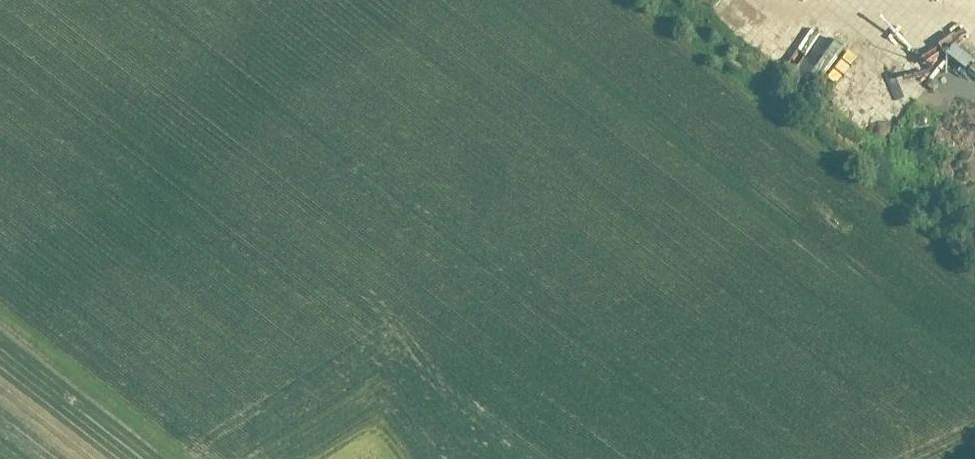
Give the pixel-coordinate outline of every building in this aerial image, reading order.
[(727,15),(749,35),(767,15),(751,0),(741,0),(727,15)] [(775,18),(792,1),(791,0),(779,0),(768,11),(775,18)] [(805,36),(813,16),(804,12),(795,32),(805,36)] [(886,134),(914,92),(901,83),(892,97),(879,88),(874,94),(848,77),(839,91),(854,101),(848,110),(886,134)]
